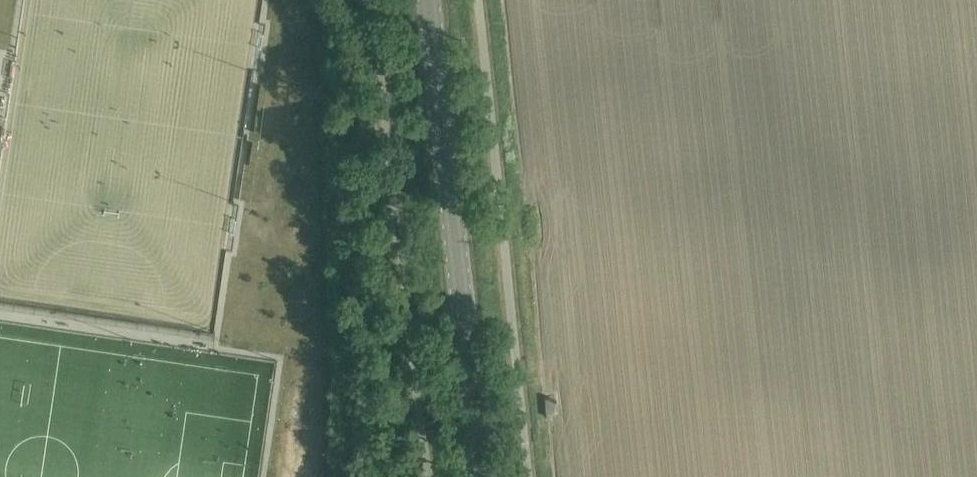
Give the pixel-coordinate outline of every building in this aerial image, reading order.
[(527,217),(524,217),(526,239),(530,238),(538,231),(537,221),(527,217)] [(547,398),(543,399),(545,420),(549,420),(558,413),(557,403),(547,398)]
